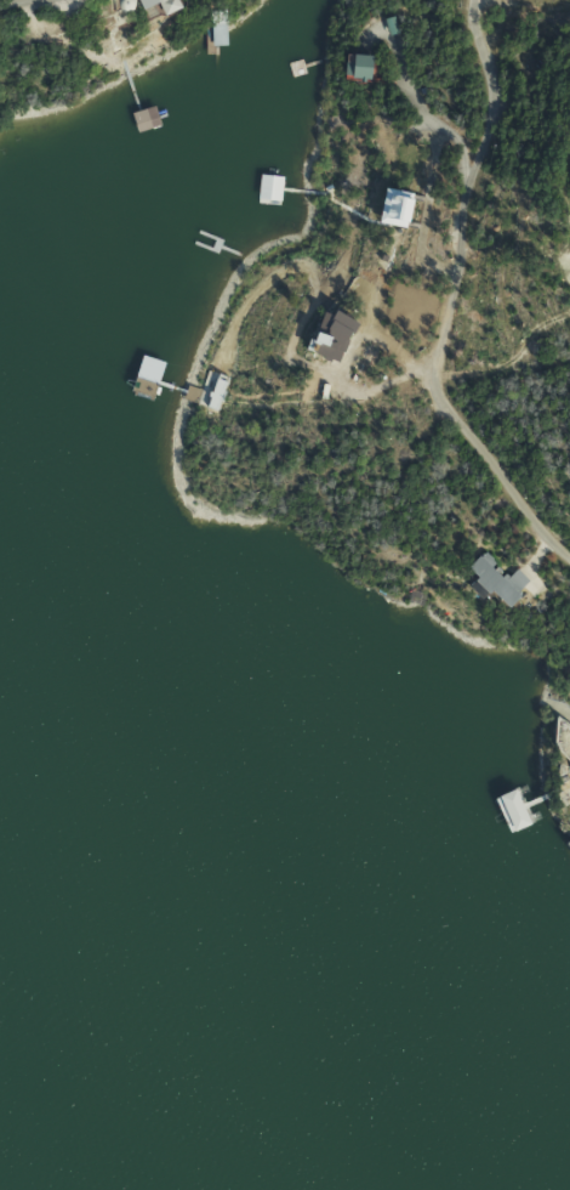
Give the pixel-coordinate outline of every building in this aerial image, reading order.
[(134,10),(151,2),(158,17),(177,7),(174,0),(129,0),(134,10)] [(211,25),(211,46),(224,46),(224,25),(211,25)] [(365,80),(365,55),(338,55),(338,80),(365,80)] [(134,122),(141,141),(164,133),(157,114),(134,122)]
